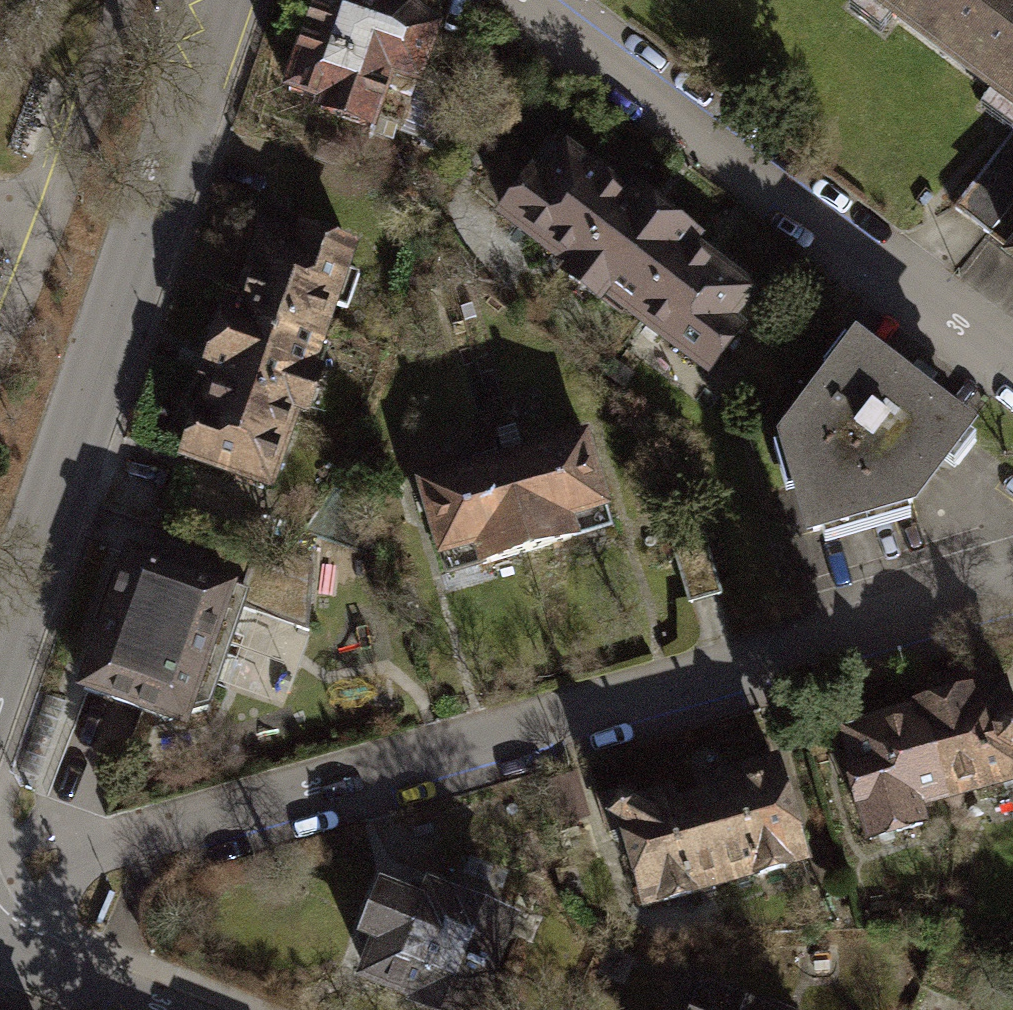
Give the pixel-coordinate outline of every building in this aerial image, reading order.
[(375,0),(314,0),(272,125),(399,168),(447,24),(375,0)] [(668,10),(675,0),(655,0),(668,10)] [(843,11),(881,40),(890,27),(1012,119),(1012,0),(852,0),(843,11)] [(957,213),(991,238),(1012,209),(1012,140),(957,213)] [(567,283),(630,202),(553,142),(517,189),(529,198),(502,233),(567,283)] [(636,194),(630,202),(567,283),(557,296),(596,326),(606,313),(632,333),(695,252),(707,237),(674,212),(669,220),(636,194)] [(991,238),(1012,255),(1012,209),(991,238)] [(352,277),(359,255),(296,233),(292,247),(261,237),(234,315),(328,346),(339,315),(351,319),(364,281),(352,277)] [(760,302),(695,252),(632,333),(709,393),(750,340),(738,331),(760,302)] [(1001,271),(1012,280),(1012,255),(1001,271)] [(318,375),(328,346),(234,315),(231,325),(222,322),(200,386),(209,389),(206,398),(300,430),(310,433),(329,378),(318,375)] [(799,562),(896,548),(977,450),(853,356),(771,464),(799,562)] [(274,505),(300,430),(206,398),(180,474),(274,505)] [(589,439),(501,465),(528,560),(616,534),(589,439)] [(501,465),(413,490),(441,585),(528,560),(501,465)] [(668,538),(689,608),(708,603),(721,599),(700,529),(668,538)] [(166,564),(128,551),(101,628),(104,629),(84,689),(168,720),(206,709),(241,607),(308,631),(313,565),(291,553),(281,569),(277,568),(205,543),(197,561),(171,552),(166,564)] [(924,713),(951,815),(1012,799),(1012,703),(1010,690),(924,713)] [(924,713),(838,736),(854,796),(839,800),(856,863),(929,844),(923,823),(951,815),(924,713)] [(690,778),(697,806),(721,906),(810,885),(782,766),(731,778),(728,769),(690,778)] [(634,791),(601,799),(631,927),(721,906),(697,806),(675,811),(671,792),(636,801),(634,791)] [(377,896),(350,966),(363,971),(354,995),(392,1009),(487,1009),(519,929),(424,892),(416,912),(377,896)] [(697,987),(688,1009),(757,1009),(697,987)]
